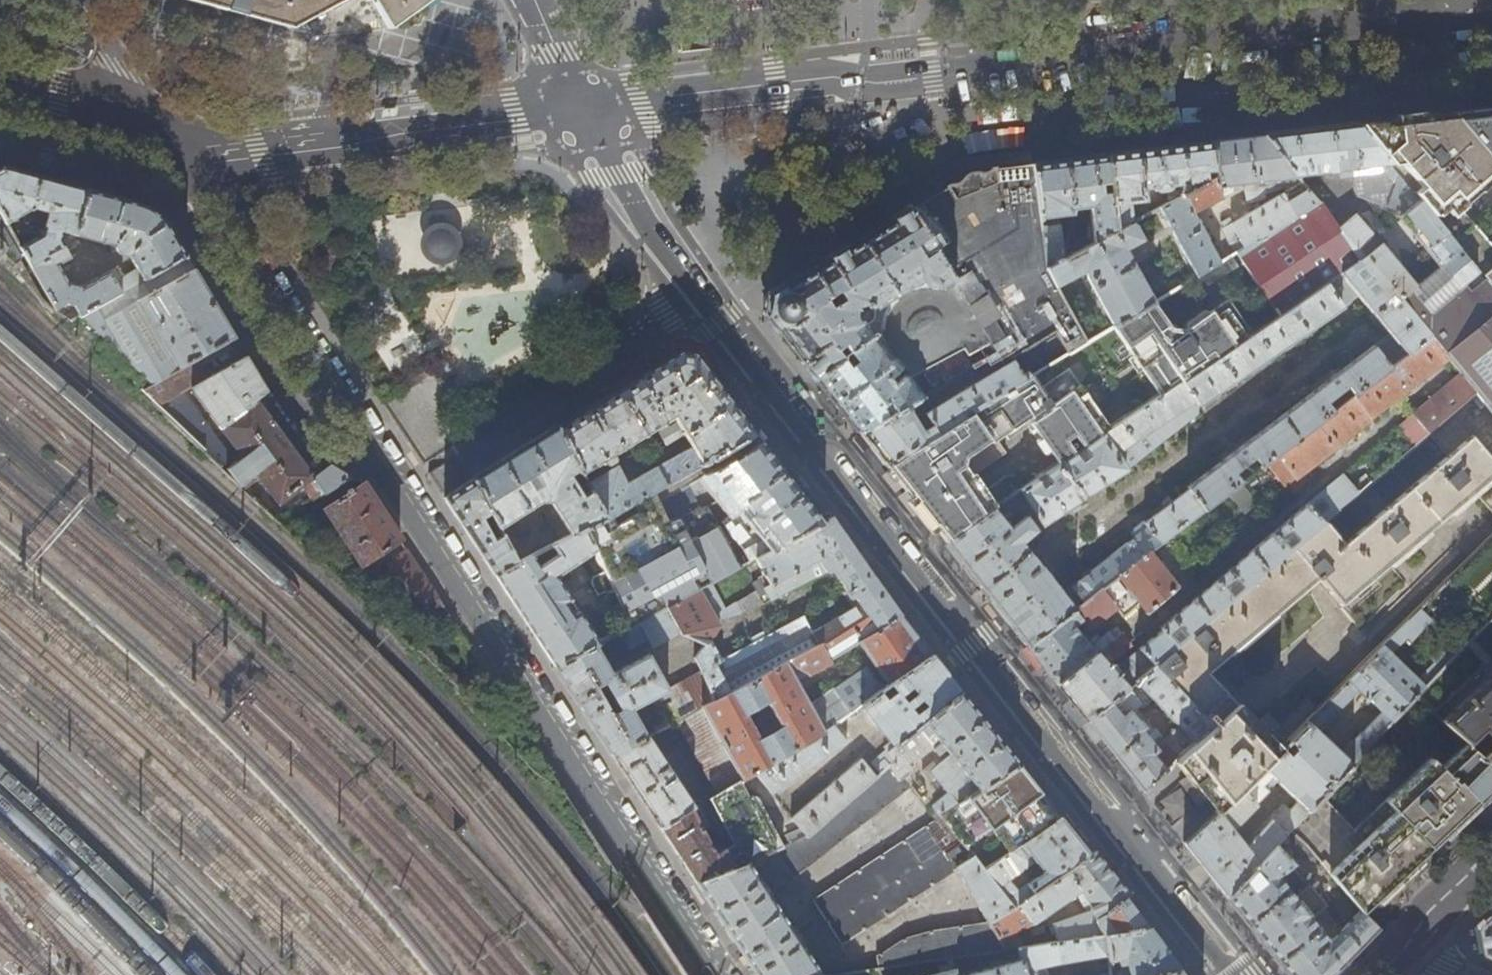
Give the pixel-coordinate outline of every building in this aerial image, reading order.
[(291,26),(339,1),(341,0),(196,0),(227,8),(291,26)] [(380,14),(388,27),(423,0),(372,0),(380,14)] [(1452,114),(1491,161),(1491,109),(1452,114)] [(1425,117),(1425,113),(1396,116),(1396,121),(1402,120),(1425,117)] [(1491,167),(1491,161),(1452,114),(1442,115),(1425,117),(1402,120),(1396,121),(1357,125),(1420,202),(1491,286),(1491,246),(1453,201),(1457,198),(1461,203),(1478,189),(1474,183),(1491,167)] [(1301,132),(1264,137),(1297,177),(1298,177),(1340,173),(1340,180),(1353,179),(1355,192),(1358,197),(1403,215),(1420,202),(1357,125),(1320,130),(1301,132)] [(1241,139),(1212,143),(1219,178),(1169,204),(1160,208),(1197,277),(1201,274),(1219,263),(1194,213),(1234,192),(1233,185),(1244,184),(1246,203),(1249,204),(1264,198),(1266,195),(1287,186),(1297,197),(1289,202),(1283,193),(1234,223),(1230,218),(1223,223),(1225,227),(1223,229),(1222,231),(1235,253),(1237,252),(1319,203),(1298,177),(1297,177),(1264,137),(1241,139)] [(1159,149),(1106,156),(1117,231),(1131,224),(1129,203),(1145,200),(1144,188),(1153,187),(1153,189),(1154,190),(1157,191),(1167,189),(1169,204),(1219,178),(1212,143),(1159,149)] [(1073,160),(1032,164),(1047,268),(1063,259),(1058,216),(1078,214),(1077,209),(1090,207),(1095,243),(1117,231),(1106,156),(1073,160)] [(962,178),(910,210),(927,237),(935,251),(992,343),(998,356),(1006,351),(1020,376),(1035,374),(1087,342),(1056,285),(1047,268),(1032,164),(978,171),(962,178)] [(0,172),(0,210),(7,222),(22,214),(25,220),(44,226),(43,233),(25,243),(23,239),(18,242),(32,266),(64,247),(59,239),(61,230),(76,234),(88,190),(46,179),(7,168),(0,172)] [(146,206),(88,190),(76,234),(115,246),(115,250),(118,254),(122,256),(126,256),(129,254),(137,269),(122,278),(116,269),(82,288),(72,286),(61,264),(72,257),(70,251),(78,246),(75,240),(64,247),(32,266),(57,311),(67,304),(71,307),(76,306),(82,318),(186,257),(165,222),(156,212),(146,206)] [(1320,202),(1319,203),(1237,252),(1282,315),(1365,259),(1366,258),(1332,216),(1320,202)] [(1403,215),(1399,218),(1440,268),(1415,289),(1379,246),(1378,246),(1357,221),(1349,220),(1343,212),(1338,212),(1332,216),(1366,258),(1365,259),(1430,337),(1447,358),(1459,373),(1475,392),(1491,413),(1491,286),(1420,202),(1403,215)] [(886,224),(841,252),(799,277),(767,296),(764,312),(789,342),(836,402),(851,423),(916,388),(910,378),(964,350),(968,355),(992,343),(935,251),(925,257),(916,243),(927,237),(910,210),(886,224)] [(422,236),(422,246),(427,255),(436,261),(446,262),(456,258),(462,252),(464,244),(463,235),(459,227),(452,222),(443,220),(434,222),(427,228),(422,236)] [(1131,224),(1117,231),(1095,243),(1063,259),(1047,268),(1056,285),(1084,270),(1087,276),(1086,276),(1115,325),(1116,325),(1153,303),(1124,248),(1142,238),(1134,222),(1131,224)] [(1208,284),(1239,265),(1233,255),(1219,263),(1201,274),(1208,284)] [(198,358),(234,337),(210,298),(186,257),(82,318),(153,384),(198,358)] [(1365,259),(1282,315),(1254,334),(1164,395),(1114,429),(1064,463),(1021,492),(946,542),(963,563),(1001,612),(1027,644),(1149,552),(1242,481),(1236,473),(1257,457),(1262,465),(1277,454),(1333,411),(1328,403),(1348,387),(1354,395),(1390,367),(1374,345),(1188,488),(1189,489),(1147,522),(1146,521),(1135,529),(1140,535),(1064,593),(1041,564),(1040,565),(1022,542),(1127,468),(1196,414),(1199,404),(1360,296),(1408,354),(1430,337),(1365,259)] [(1164,395),(1254,334),(1232,300),(1188,329),(1172,326),(1156,301),(1153,303),(1116,325),(1164,395)] [(1430,337),(1408,354),(1390,367),(1354,395),(1333,411),(1277,454),(1295,477),(1447,358),(1430,337)] [(579,414),(557,428),(582,474),(605,459),(606,462),(609,463),(615,459),(616,457),(614,454),(659,426),(661,430),(660,432),(665,441),(668,442),(685,433),(692,446),(626,483),(616,466),(587,482),(605,517),(606,519),(654,492),(671,482),(704,464),(756,433),(739,411),(708,371),(695,354),(680,352),(655,367),(618,390),(579,414)] [(880,459),(1018,373),(1007,355),(1000,359),(923,405),(918,397),(918,390),(853,425),(863,438),(880,459)] [(292,428),(282,414),(246,356),(208,377),(198,358),(153,384),(142,390),(221,465),(219,467),(237,485),(252,474),(276,505),(299,488),(308,501),(351,476),(344,472),(327,461),(311,448),(303,440),(292,428)] [(1007,450),(999,437),(1030,415),(1064,463),(1114,429),(1073,369),(1044,387),(1035,374),(1020,376),(881,462),(901,485),(911,497),(933,525),(937,530),(946,542),(1021,492),(1011,479),(989,494),(975,472),(1007,450)] [(1426,433),(1475,392),(1459,373),(1411,414),(1426,433)] [(1426,433),(1445,456),(1341,544),(1322,522),(1153,665),(1211,727),(1176,760),(1191,779),(1217,811),(1320,708),(1308,697),(1279,726),(1267,714),(1256,726),(1207,673),(1317,579),(1360,630),(1406,585),(1389,565),(1474,492),(1491,513),(1491,413),(1475,392),(1426,433)] [(582,474),(557,428),(513,455),(473,479),(491,513),(499,528),(542,501),(552,501),(571,534),(585,527),(605,517),(587,482),(582,474)] [(605,517),(585,527),(597,552),(607,572),(616,591),(633,625),(708,585),(756,558),(824,522),(824,521),(789,476),(756,433),(704,464),(671,482),(676,490),(658,500),(654,492),(606,519),(605,517)] [(1149,552),(1027,644),(1047,670),(1069,697),(1088,721),(1153,665),(1322,522),(1356,493),(1340,474),(1163,625),(1160,628),(1159,632),(1139,649),(1140,649),(1114,671),(1104,660),(1113,661),(1132,645),(1122,631),(1121,632),(1116,628),(1110,633),(1109,632),(1090,647),(1075,628),(1082,623),(1087,630),(1091,630),(1117,610),(1123,618),(1139,605),(1146,614),(1178,588),(1149,552)] [(491,513),(473,479),(459,488),(444,497),(473,542),(494,574),(518,562),(503,535),(493,541),(481,518),(491,513)] [(363,483),(325,507),(361,564),(400,540),(363,483)] [(824,522),(756,558),(769,583),(763,586),(770,598),(831,568),(846,589),(842,592),(854,608),(818,629),(811,617),(806,620),(803,614),(721,658),(710,639),(719,624),(716,618),(739,613),(761,602),(755,590),(723,609),(708,585),(633,625),(625,629),(629,645),(646,636),(651,644),(678,630),(680,634),(703,643),(693,656),(701,671),(667,689),(647,653),(611,673),(595,645),(577,655),(595,688),(604,683),(619,709),(610,714),(629,747),(647,737),(632,710),(666,690),(681,719),(702,708),(818,646),(827,662),(854,646),(899,615),(866,567),(832,518),(824,522)] [(585,527),(571,534),(518,562),(494,574),(508,596),(534,635),(555,667),(577,655),(595,645),(598,644),(556,578),(597,552),(585,527)] [(407,550),(386,563),(398,580),(403,576),(412,589),(416,587),(428,604),(432,601),(444,620),(450,616),(407,550)] [(599,596),(616,591),(607,572),(593,577),(592,583),(599,596)] [(1414,637),(1432,620),(1420,608),(1320,708),(1217,811),(1184,843),(1199,862),(1227,897),(1289,830),(1321,796),(1460,647),(1451,638),(1433,656),(1436,659),(1415,681),(1388,654),(1409,633),(1414,637)] [(795,685),(829,665),(827,662),(818,646),(702,708),(742,781),(755,773),(833,725),(861,704),(879,690),(889,683),(931,654),(910,628),(899,615),(854,646),(866,667),(806,706),(795,685)] [(931,654),(889,683),(896,691),(886,699),(879,690),(861,704),(894,747),(961,693),(944,671),(931,654)] [(577,655),(555,667),(571,692),(613,756),(629,747),(610,714),(595,688),(577,655)] [(1111,750),(1144,792),(1176,760),(1211,727),(1153,665),(1088,721),(1111,750)] [(1485,681),(1440,722),(1464,744),(1466,745),(1480,733),(1491,745),(1491,688),(1485,681)] [(894,747),(889,752),(895,759),(880,772),(876,776),(806,837),(790,843),(783,847),(734,868),(696,882),(734,940),(756,974),(823,974),(769,894),(797,876),(910,787),(937,821),(814,901),(842,944),(958,869),(989,923),(933,930),(905,939),(880,954),(880,955),(876,956),(878,968),(953,957),(1006,950),(1002,944),(991,924),(1014,908),(985,869),(941,815),(1018,764),(985,723),(961,693),(894,747)] [(702,708),(681,719),(675,722),(718,795),(741,782),(742,781),(702,708)] [(833,725),(755,773),(771,793),(846,740),(833,725)] [(647,737),(629,747),(613,756),(635,789),(660,827),(691,807),(693,806),(675,778),(676,777),(659,753),(658,753),(648,737),(647,737)] [(1464,744),(1438,768),(1429,758),(1351,830),(1321,796),(1289,830),(1307,847),(1361,912),(1414,862),(1491,789),(1491,768),(1481,759),(1466,745),(1464,744)] [(1481,759),(1491,768),(1491,748),(1481,759)] [(895,759),(889,752),(887,752),(886,750),(871,761),(880,772),(895,759)] [(783,824),(790,843),(806,837),(876,776),(861,758),(791,817),(793,819),(783,824)] [(985,869),(1060,817),(1039,791),(1018,764),(941,815),(985,869)] [(741,782),(718,795),(710,799),(733,845),(724,849),(734,868),(783,847),(758,798),(752,796),(748,797),(741,782)] [(691,807),(660,827),(677,854),(696,882),(734,868),(724,849),(724,848),(714,853),(691,807)] [(1090,855),(1089,854),(1075,836),(1060,817),(985,869),(1014,908),(1090,855)] [(1289,830),(1227,897),(1259,937),(1289,974),(1332,974),(1339,968),(1378,928),(1372,922),(1361,912),(1307,847),(1289,830)] [(1090,855),(1014,908),(991,924),(1002,944),(1032,925),(1076,894),(1081,901),(1087,899),(1088,901),(1092,910),(1053,923),(1059,941),(1107,934),(1148,929),(1125,899),(1130,896),(1113,876),(1094,852),(1090,855)] [(1031,929),(1032,935),(1042,933),(1041,927),(1031,929)] [(1107,934),(1109,959),(1118,957),(1120,965),(1127,962),(1129,968),(1117,971),(1118,974),(1156,974),(1179,969),(1162,946),(1148,929),(1107,934)] [(1059,941),(1019,948),(1022,960),(1026,974),(1036,974),(1033,967),(1100,955),(1101,963),(1109,961),(1109,959),(1107,934),(1059,941)] [(963,974),(1026,974),(1022,960),(963,974)]
